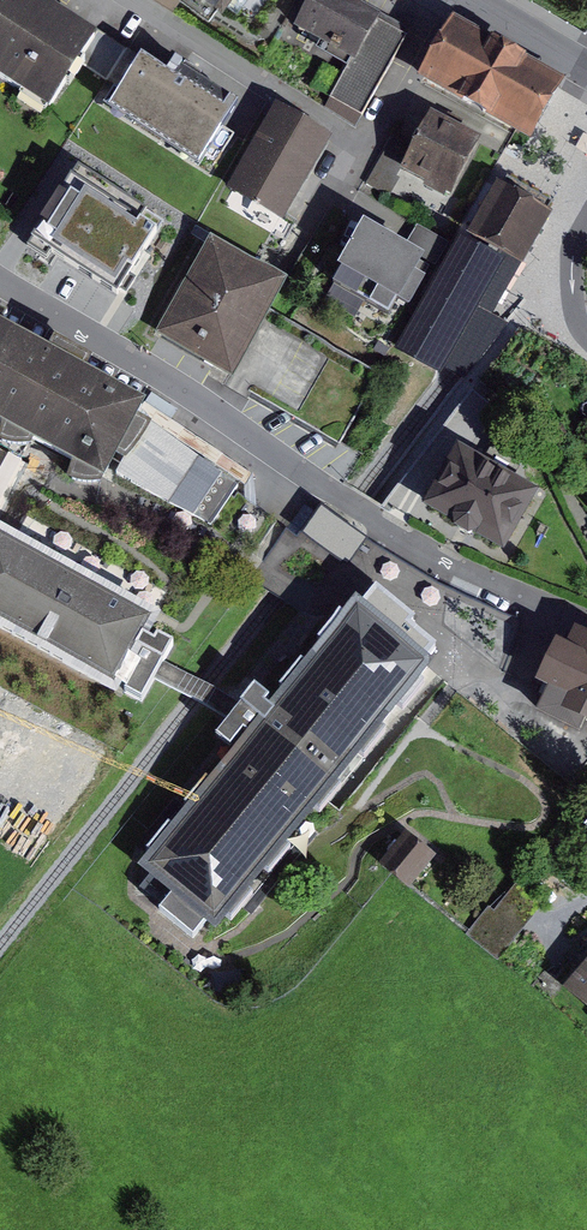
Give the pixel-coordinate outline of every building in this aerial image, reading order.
[(45,96),(86,24),(42,0),(3,0),(0,5),(0,70),(45,96)] [(210,9),(216,0),(197,0),(210,9)] [(255,27),(275,0),(218,0),(255,27)] [(377,20),(336,0),(318,0),(301,33),(354,61),(377,20)] [(367,116),(408,37),(377,20),(354,61),(335,100),(367,116)] [(422,80),(528,140),(543,113),(559,85),(453,25),(422,80)] [(113,101),(186,146),(220,91),(147,46),(113,101)] [(294,220),(336,145),(275,110),(232,185),(294,220)] [(434,121),(411,171),(455,191),(478,141),(434,121)] [(35,234),(123,289),(159,232),(70,178),(35,234)] [(496,181),(466,233),(504,254),(506,256),(521,264),(537,235),(546,219),(550,211),(533,202),(496,181)] [(366,218),(389,230),(398,214),(375,202),(366,218)] [(365,223),(332,283),(390,314),(398,298),(409,304),(424,276),(415,271),(424,255),(365,223)] [(439,368),(504,254),(466,233),(401,346),(439,368)] [(164,335),(226,368),(279,270),(217,237),(164,335)] [(492,317),(521,264),(506,256),(504,254),(439,368),(452,375),(458,379),(504,323),(499,321),(492,317)] [(107,468),(144,400),(0,323),(0,412),(107,468)] [(549,344),(521,326),(517,331),(485,371),(504,396),(549,344)] [(155,416),(126,463),(214,518),(243,470),(155,416)] [(531,495),(461,454),(432,502),(502,543),(531,495)] [(0,516),(0,620),(145,701),(160,673),(170,656),(179,639),(153,624),(163,607),(0,516)] [(240,743),(150,855),(228,917),(449,644),(366,579),(277,694),(260,680),(247,696),(234,712),(221,728),(240,743)] [(586,703),(586,643),(570,635),(562,651),(552,646),(541,667),(552,672),(546,683),(586,703)] [(209,677),(170,656),(160,673),(197,692),(234,712),(247,696),(209,677)] [(432,854),(406,833),(384,861),(409,882),(432,854)]
